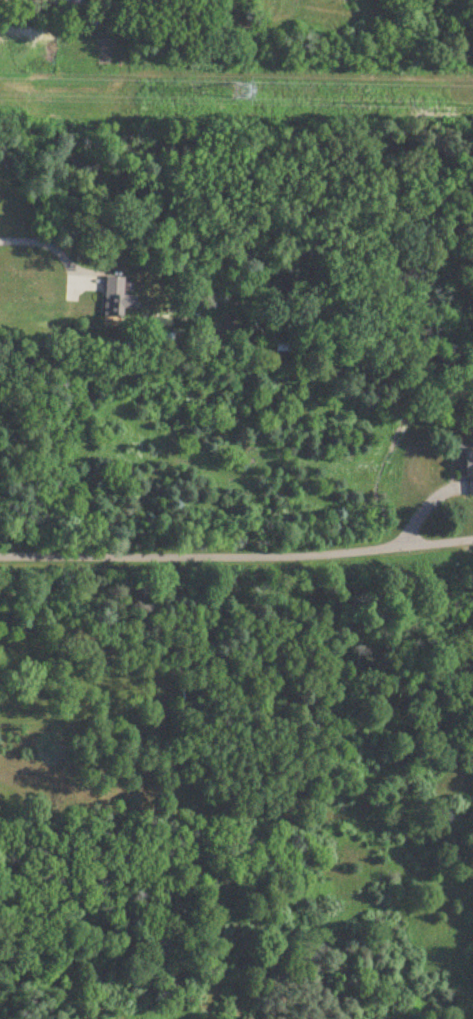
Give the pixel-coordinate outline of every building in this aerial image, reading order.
[(104,320),(133,321),(134,287),(124,287),(125,278),(106,278),(104,320)] [(457,445),(458,481),(469,480),(470,497),(472,497),(472,445),(457,445)]
